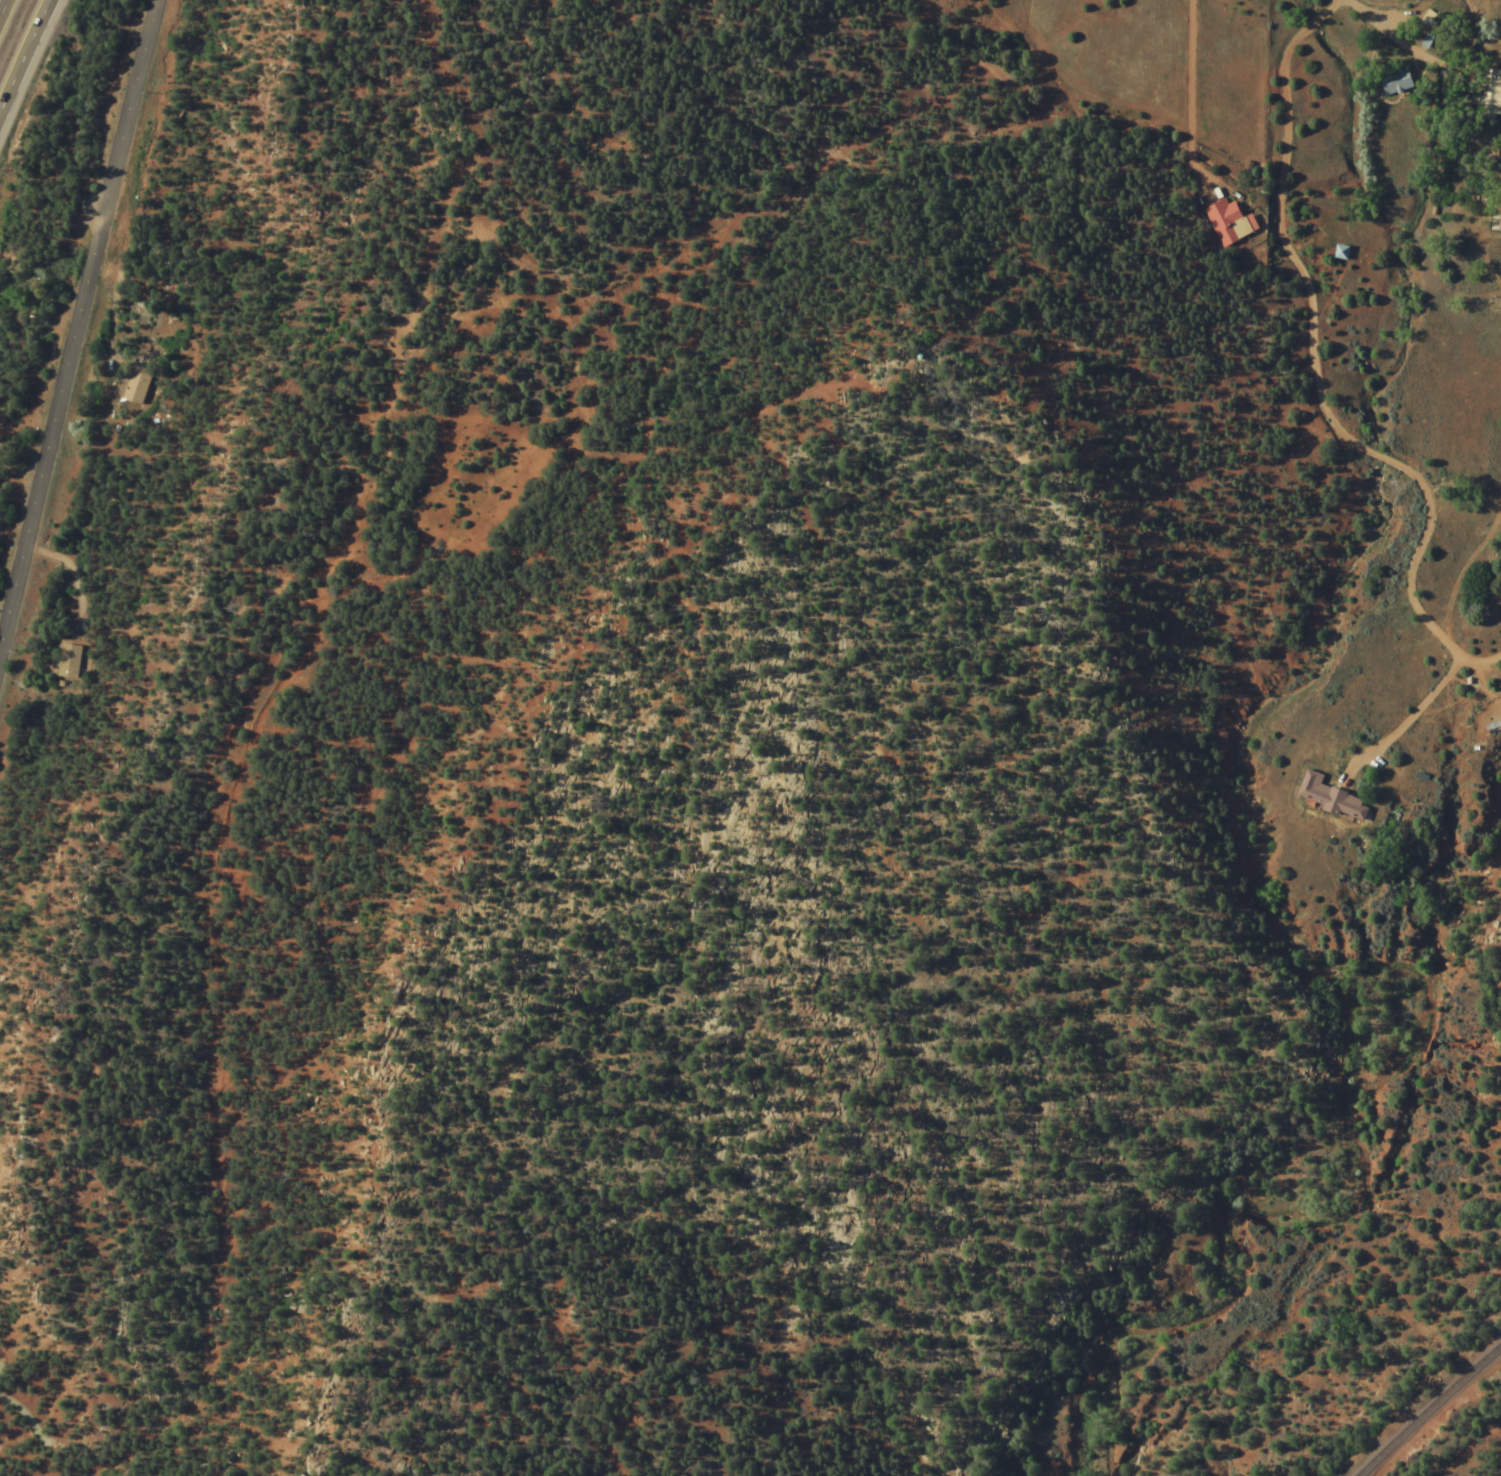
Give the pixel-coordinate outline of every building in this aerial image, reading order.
[(1428,34),(1435,22),(1424,16),(1418,28),(1428,34)] [(1383,95),(1412,89),(1407,70),(1379,76),(1383,95)] [(1486,71),(1485,96),(1487,97),(1486,112),(1500,113),(1500,98),(1500,72),(1486,71)] [(1204,207),(1221,247),(1249,235),(1232,195),(1204,207)] [(1334,258),(1345,259),(1347,247),(1335,246),(1334,258)] [(142,406),(152,372),(133,366),(123,400),(142,406)] [(77,679),(81,646),(60,643),(56,676),(77,679)] [(1362,821),(1369,802),(1319,785),(1322,775),(1303,769),(1294,798),(1362,821)]
